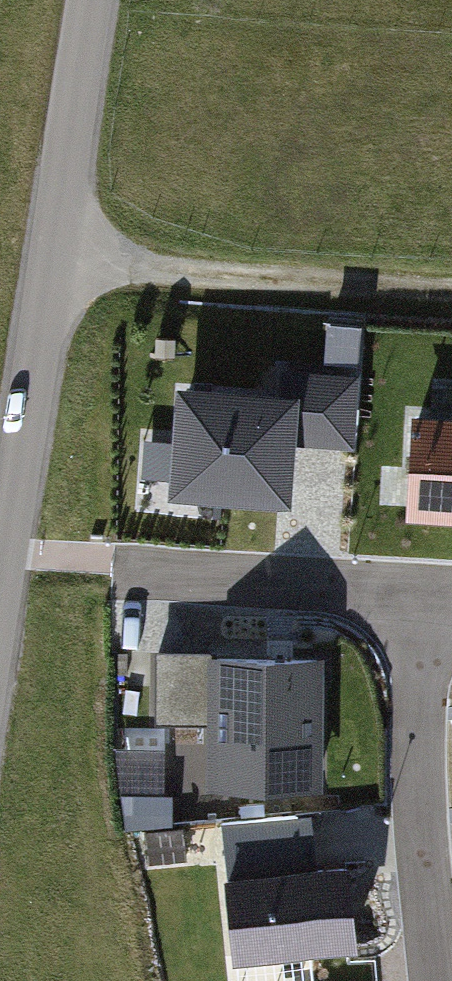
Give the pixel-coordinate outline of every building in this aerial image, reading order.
[(277,383),(179,378),(173,491),(290,497),(293,438),(356,441),(360,365),(278,360),(277,383)] [(419,414),(414,507),(451,509),(451,415),(419,414)] [(320,651),(209,651),(210,786),(321,786),(320,651)] [(351,859),(224,875),(234,959),(362,943),(351,859)]
